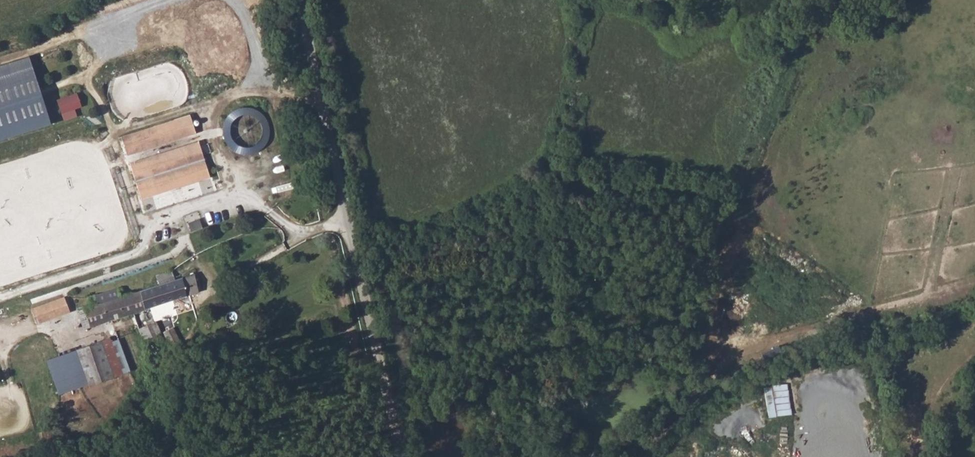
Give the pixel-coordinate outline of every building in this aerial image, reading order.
[(51,124),(32,66),(0,76),(0,140),(51,124)] [(57,101),(61,113),(81,106),(77,93),(57,101)] [(261,154),(269,116),(245,111),(244,116),(239,115),(232,148),(261,154)] [(121,137),(124,146),(193,124),(190,115),(121,137)] [(196,133),(193,124),(124,146),(127,155),(196,133)] [(175,140),(150,148),(151,154),(177,146),(175,140)] [(130,163),(133,172),(202,150),(199,141),(130,163)] [(133,172),(138,190),(207,168),(202,150),(133,172)] [(210,177),(207,168),(138,190),(141,199),(210,177)] [(78,311),(85,330),(161,305),(197,294),(198,291),(204,289),(200,273),(173,281),(171,273),(155,277),(157,285),(119,297),(116,290),(87,298),(90,307),(78,311)] [(67,297),(34,304),(37,320),(70,314),(67,297)] [(156,322),(139,330),(149,350),(157,346),(154,339),(161,334),(156,322)] [(174,329),(164,333),(172,347),(174,347),(177,351),(180,350),(181,347),(179,345),(181,342),(174,329)] [(111,339),(78,350),(91,386),(124,374),(111,339)] [(78,350),(61,356),(74,392),(91,386),(78,350)]
